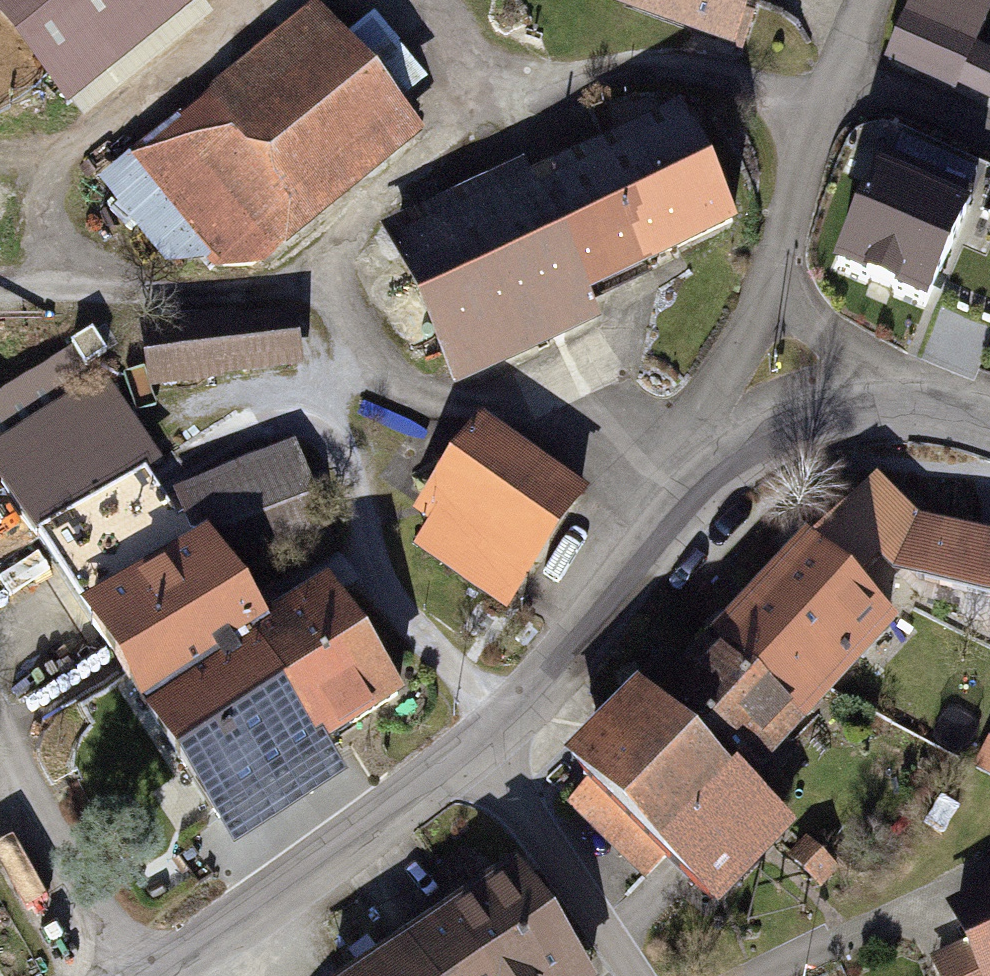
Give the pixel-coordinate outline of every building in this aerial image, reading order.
[(79,117),(216,0),(0,0),(0,25),(79,117)] [(101,186),(168,267),(218,263),(230,278),(418,124),(407,111),(435,88),(381,23),(353,46),(315,0),(298,0),(252,38),(263,52),(101,186)] [(627,10),(743,51),(761,0),(631,0),(627,10)] [(893,65),(989,110),(989,43),(989,42),(989,40),(989,0),(923,0),(893,65)] [(535,160),(390,226),(463,386),(607,320),(592,287),(733,223),(683,115),(543,179),(535,160)] [(875,170),(833,270),(933,311),(974,211),(875,170)] [(301,310),(147,331),(155,391),(309,371),(301,310)] [(410,314),(401,316),(395,321),(392,330),(395,338),(402,344),(411,345),(419,341),(423,333),(423,325),(418,317),(410,314)] [(245,859),(361,786),(339,752),(411,707),(340,596),(273,638),(239,587),(338,548),(299,452),(176,505),(99,384),(85,393),(65,361),(8,397),(0,384),(0,474),(245,859)] [(485,434),(415,538),(523,609),(592,506),(485,434)] [(721,645),(817,733),(909,634),(870,598),(903,561),(941,596),(989,596),(989,547),(963,548),(889,479),(822,551),(815,544),(721,645)] [(36,555),(27,556),(21,562),(18,571),(21,579),(28,584),(37,585),(45,582),(49,574),(49,565),(44,558),(36,555)] [(721,645),(664,707),(759,795),(817,733),(721,645)] [(800,832),(759,795),(664,707),(647,692),(550,797),(655,894),(675,873),(722,917),(800,832)] [(980,765),(989,769),(989,739),(980,765)] [(459,922),(498,975),(600,975),(526,874),(459,922)] [(928,975),(989,975),(989,906),(959,919),(972,951),(926,970),(928,975)] [(459,922),(384,975),(498,975),(459,922)]
